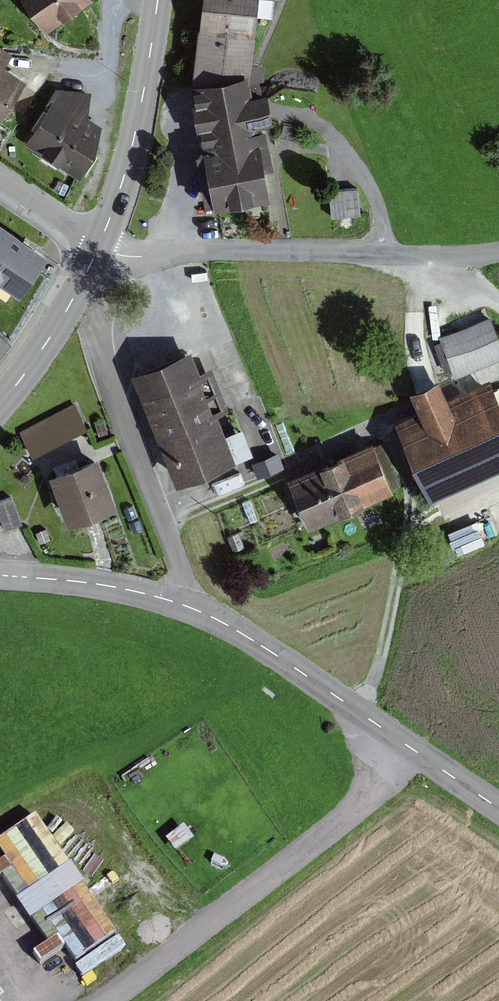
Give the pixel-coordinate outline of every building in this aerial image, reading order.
[(49,31),(92,0),(27,0),(49,31)] [(259,0),(203,0),(195,75),(252,70),(259,0)] [(5,60),(13,47),(0,38),(0,119),(29,75),(5,60)] [(252,70),(195,75),(215,205),(274,197),(252,70)] [(23,141),(79,174),(112,119),(56,86),(23,141)] [(358,188),(329,191),(331,217),(360,215),(358,188)] [(0,222),(0,279),(20,292),(46,253),(0,222)] [(441,337),(455,370),(498,352),(498,341),(489,317),(441,337)] [(193,346),(132,367),(174,484),(235,462),(193,346)] [(431,494),(498,466),(498,393),(453,412),(439,378),(414,388),(427,421),(405,430),(431,494)] [(78,403),(21,430),(35,457),(91,430),(78,403)] [(286,477),(305,523),(393,488),(374,441),(286,477)] [(119,505),(101,451),(48,469),(66,523),(119,505)] [(0,497),(0,507),(7,527),(24,520),(14,492),(0,497)] [(36,816),(0,840),(0,850),(6,859),(0,863),(0,877),(3,875),(49,944),(34,953),(41,963),(65,947),(75,962),(116,934),(36,816)]
